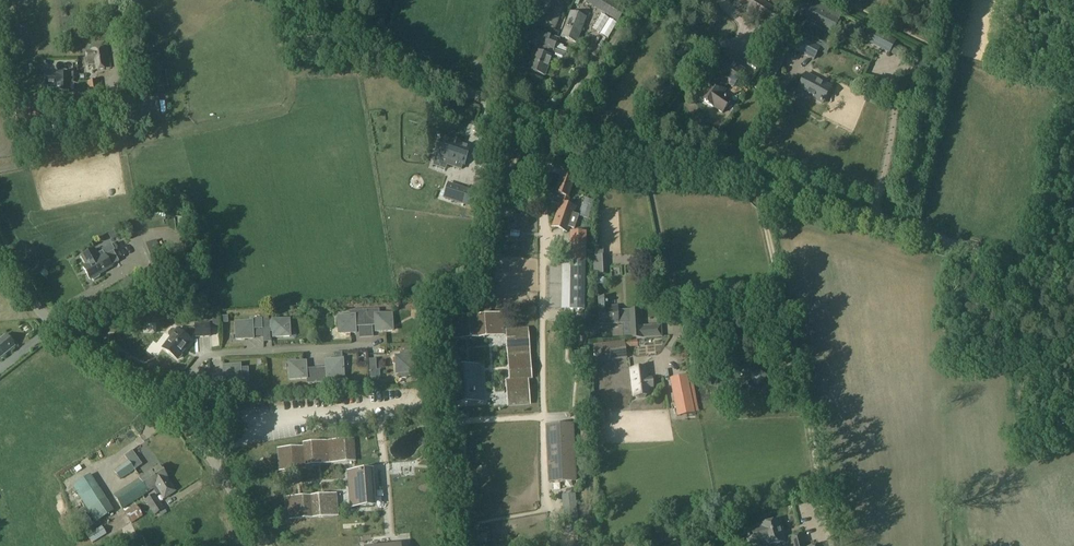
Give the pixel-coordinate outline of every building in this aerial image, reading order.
[(584,0),(584,1),(618,22),(626,10),(611,0),(584,0)] [(738,3),(761,17),(768,6),(759,0),(740,0),(738,3)] [(799,15),(833,32),(839,20),(841,15),(813,0),(806,0),(799,15)] [(554,32),(564,7),(553,3),(548,17),(531,10),(527,21),(554,32)] [(774,9),(767,21),(778,28),(785,16),(774,9)] [(576,44),(586,18),(571,12),(561,38),(576,44)] [(597,46),(604,30),(597,26),(589,43),(597,46)] [(528,27),(523,41),(539,46),(537,51),(535,50),(527,71),(545,78),(549,66),(551,67),(553,62),(564,66),(568,55),(555,50),(558,39),(528,27)] [(866,42),(882,51),(889,54),(896,40),(873,29),(866,42)] [(814,61),(821,47),(794,34),(787,47),(814,61)] [(111,68),(108,48),(86,51),(88,62),(89,64),(91,64),(92,71),(111,68)] [(758,57),(751,67),(756,69),(762,59),(758,57)] [(732,88),(743,73),(724,59),(713,74),(720,79),(715,86),(708,81),(696,98),(712,109),(713,108),(722,115),(731,103),(722,96),(726,91),(724,89),(728,84),(732,88)] [(77,74),(57,74),(45,74),(46,86),(57,86),(57,91),(70,92),(70,90),(72,90),(72,84),(77,84),(77,74)] [(831,87),(806,74),(798,91),(822,104),(831,87)] [(921,80),(915,78),(912,89),(919,91),(921,80)] [(90,103),(102,101),(102,100),(99,80),(86,82),(86,83),(87,93),(88,103),(90,103)] [(87,93),(86,83),(78,84),(79,94),(87,93)] [(152,95),(134,96),(136,119),(136,123),(147,122),(147,118),(153,117),(152,95)] [(102,101),(90,103),(92,121),(104,119),(102,101)] [(75,125),(58,119),(53,133),(70,139),(75,125)] [(100,133),(99,128),(99,124),(75,125),(76,136),(100,133)] [(70,139),(53,133),(51,139),(55,141),(54,145),(59,146),(60,142),(68,145),(70,139)] [(437,156),(433,166),(445,170),(447,165),(461,170),(462,164),(464,165),(469,147),(442,138),(439,149),(437,149),(436,151),(437,151),(438,152),(437,156)] [(560,177),(551,203),(559,205),(560,202),(567,205),(570,197),(568,196),(573,182),(561,178),(560,177)] [(448,184),(444,198),(464,204),(469,191),(448,184)] [(469,191),(464,204),(476,208),(480,194),(469,191)] [(559,205),(552,227),(567,233),(569,227),(573,229),(578,215),(573,213),(575,207),(567,205),(564,204),(560,202),(559,205)] [(590,212),(581,210),(579,217),(588,219),(590,212)] [(586,232),(570,231),(569,268),(570,268),(569,310),(584,310),(585,252),(586,252),(586,232)] [(143,245),(144,247),(152,265),(173,256),(170,248),(160,252),(155,240),(143,245)] [(113,252),(106,256),(103,251),(97,255),(95,250),(82,257),(87,266),(83,268),(90,279),(112,266),(111,265),(119,262),(113,252)] [(123,267),(129,265),(124,251),(118,253),(123,267)] [(198,278),(179,280),(180,293),(199,291),(198,278)] [(639,310),(629,311),(618,311),(618,306),(610,307),(609,297),(598,298),(599,326),(618,325),(630,324),(630,339),(661,337),(660,326),(640,327),(639,310)] [(418,318),(429,313),(424,304),(413,309),(418,318)] [(379,315),(379,310),(365,311),(365,325),(375,325),(375,332),(392,331),(391,314),(379,315)] [(350,316),(338,317),(339,334),(355,333),(355,326),(365,325),(365,311),(350,311),(350,316)] [(501,314),(451,318),(453,339),(459,338),(458,335),(497,332),(497,335),(503,335),(501,314)] [(289,319),(272,320),(272,321),(273,332),(273,337),(290,336),(289,319)] [(236,339),(253,338),(252,321),(235,322),(236,339)] [(196,337),(209,336),(209,323),(195,324),(196,328),(189,329),(184,335),(177,329),(175,331),(174,329),(171,330),(168,333),(169,336),(171,337),(162,348),(177,359),(191,341),(190,340),(194,335),(196,335),(196,337)] [(531,379),(527,329),(506,331),(507,337),(510,336),(513,375),(510,375),(510,380),(511,400),(508,400),(508,406),(529,404),(527,379),(531,379)] [(14,346),(6,335),(0,340),(0,358),(14,346)] [(626,356),(624,342),(594,345),(596,360),(626,356)] [(398,373),(398,378),(406,378),(405,373),(414,373),(413,355),(412,355),(412,350),(403,350),(403,352),(400,352),(400,355),(395,356),(396,373),(398,373)] [(326,361),(326,378),(343,377),(342,360),(326,361)] [(306,379),(306,369),(305,362),(289,363),(289,380),(306,379)] [(767,376),(749,364),(741,374),(759,387),(767,376)] [(224,383),(241,382),(240,365),(223,366),(224,383)] [(13,377),(7,366),(0,370),(0,385),(13,377)] [(482,394),(480,366),(453,367),(455,404),(477,403),(476,394),(482,394)] [(326,378),(326,368),(316,369),(317,383),(327,383),(326,378)] [(646,368),(630,369),(633,397),(650,395),(649,388),(653,387),(651,378),(647,378),(646,368)] [(317,383),(316,369),(306,369),(306,379),(307,384),(317,383)] [(380,369),(377,369),(370,370),(370,382),(381,381),(380,369)] [(695,413),(687,378),(687,375),(669,379),(678,417),(695,413)] [(727,379),(718,378),(716,401),(725,402),(727,379)] [(366,389),(365,380),(355,380),(355,389),(366,389)] [(550,474),(575,472),(573,425),(548,426),(550,474)] [(302,443),(302,447),(277,449),(278,471),(282,471),(282,467),(307,465),(307,462),(330,460),(330,464),(333,463),(332,460),(355,458),(354,439),(302,443)] [(134,470),(128,461),(114,471),(120,480),(134,470)] [(145,475),(145,474),(138,478),(148,493),(154,489),(153,488),(156,486),(155,486),(166,479),(167,479),(159,466),(145,475)] [(354,499),(355,508),(377,507),(373,469),(346,471),(349,500),(354,499)] [(73,487),(80,498),(98,486),(90,475),(73,487)] [(148,493),(138,478),(113,495),(122,510),(148,493)] [(155,486),(156,486),(153,488),(154,489),(157,494),(160,493),(164,499),(175,492),(166,479),(155,486)] [(284,497),(286,520),(338,516),(336,493),(284,497)] [(144,500),(154,516),(159,513),(162,517),(167,514),(155,494),(144,500)] [(143,516),(136,505),(126,511),(128,513),(125,514),(131,524),(143,516)] [(87,513),(74,522),(80,531),(93,523),(87,513)] [(759,525),(760,528),(745,531),(749,545),(764,541),(765,545),(768,545),(784,542),(779,521),(759,525)] [(92,543),(107,534),(102,526),(87,535),(92,543)] [(790,545),(806,545),(803,534),(788,538),(790,545)]
